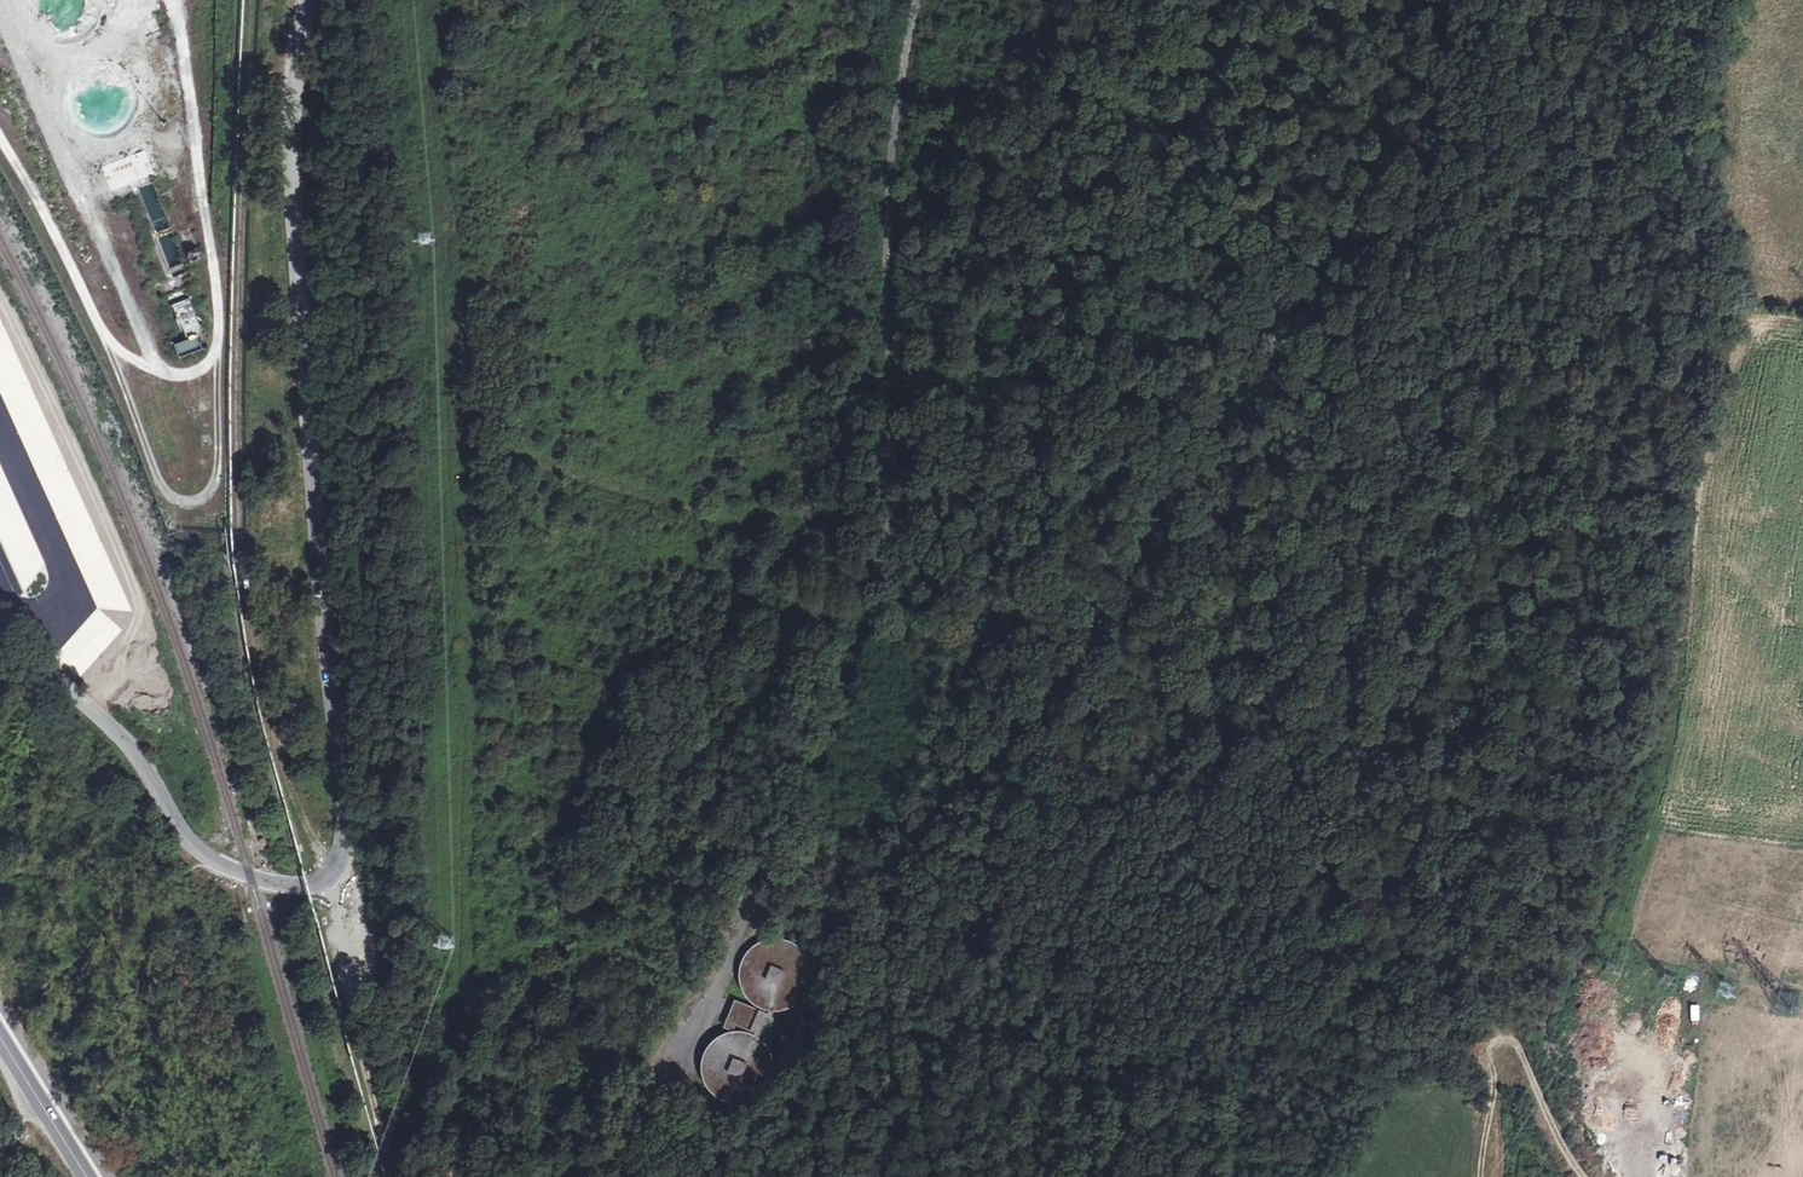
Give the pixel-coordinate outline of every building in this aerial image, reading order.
[(182,296),(165,303),(180,337),(166,343),(172,356),(194,347),(190,336),(193,329),(182,296)] [(10,702),(0,715),(0,734),(20,710),(10,702)] [(755,1007),(762,1010),(768,1012),(772,1014),(780,1014),(787,1013),(793,1010),(800,1006),(805,1001),(809,996),(812,989),(814,982),(815,975),(814,968),(812,961),(808,955),(803,949),(798,945),(791,942),(784,940),(777,939),(770,940),(763,942),(757,945),(751,950),(746,955),(743,961),(741,968),(740,975),(740,983),(742,990),(745,996),(750,1002),(755,1007)] [(768,1014),(734,1001),(723,1028),(733,1032),(736,1026),(755,1033),(754,1035),(758,1037),(765,1020),(769,1021),(772,1014),(768,1012),(768,1014)] [(769,1088),(772,1081),(774,1074),(774,1067),(773,1060),(771,1053),(768,1047),(763,1042),(758,1037),(754,1035),(749,1033),(744,1032),(738,1031),(733,1032),(726,1033),(720,1036),(714,1040),(709,1045),(705,1051),(702,1057),(701,1064),(700,1071),(702,1078),(704,1085),(708,1091),(713,1096),(719,1100),(725,1103),(732,1105),(739,1105),(746,1104),(753,1102),(759,1098),(764,1093),(769,1088)]
